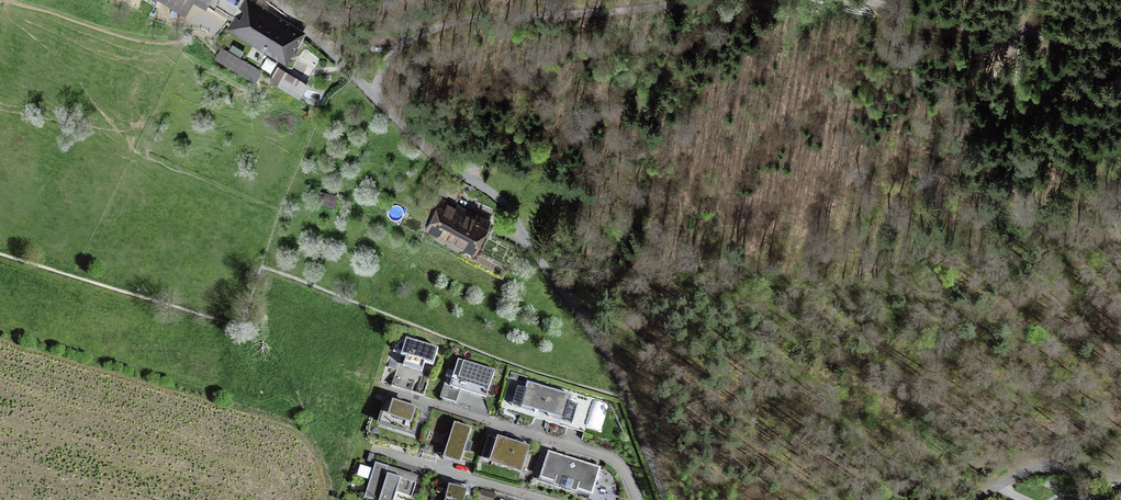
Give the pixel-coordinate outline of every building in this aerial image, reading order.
[(188,1),(188,0),(157,0),(181,13),(188,1)] [(188,1),(203,9),(208,0),(188,0),(188,1)] [(303,34),(246,2),(229,32),(286,63),(303,34)] [(331,28),(317,21),(312,29),(327,37),(331,28)] [(261,72),(224,48),(217,58),(255,82),(261,72)] [(262,64),(272,69),(276,60),(267,55),(262,64)] [(304,82),(278,67),(271,79),(297,94),(304,82)] [(337,195),(321,191),(319,203),(334,206),(337,195)] [(488,226),(437,202),(423,232),(475,256),(488,226)] [(439,352),(406,342),(401,359),(434,369),(439,352)] [(493,373),(459,361),(452,379),(487,391),(493,373)] [(527,377),(511,372),(510,379),(525,383),(527,377)] [(609,407),(529,382),(521,407),(602,432),(609,407)] [(385,402),(377,430),(415,442),(424,414),(385,402)] [(472,432),(455,427),(443,463),(461,469),(472,432)] [(490,456),(496,434),(488,432),(483,454),(490,456)] [(531,449),(497,439),(489,468),(522,478),(531,449)] [(548,454),(538,483),(592,499),(593,499),(602,471),(548,454)] [(358,473),(369,477),(373,465),(361,462),(358,473)] [(376,464),(364,499),(394,499),(396,494),(409,499),(417,478),(376,464)] [(449,487),(446,499),(466,499),(468,492),(449,487)] [(481,490),(478,499),(482,499),(494,499),(495,495),(481,490)]
